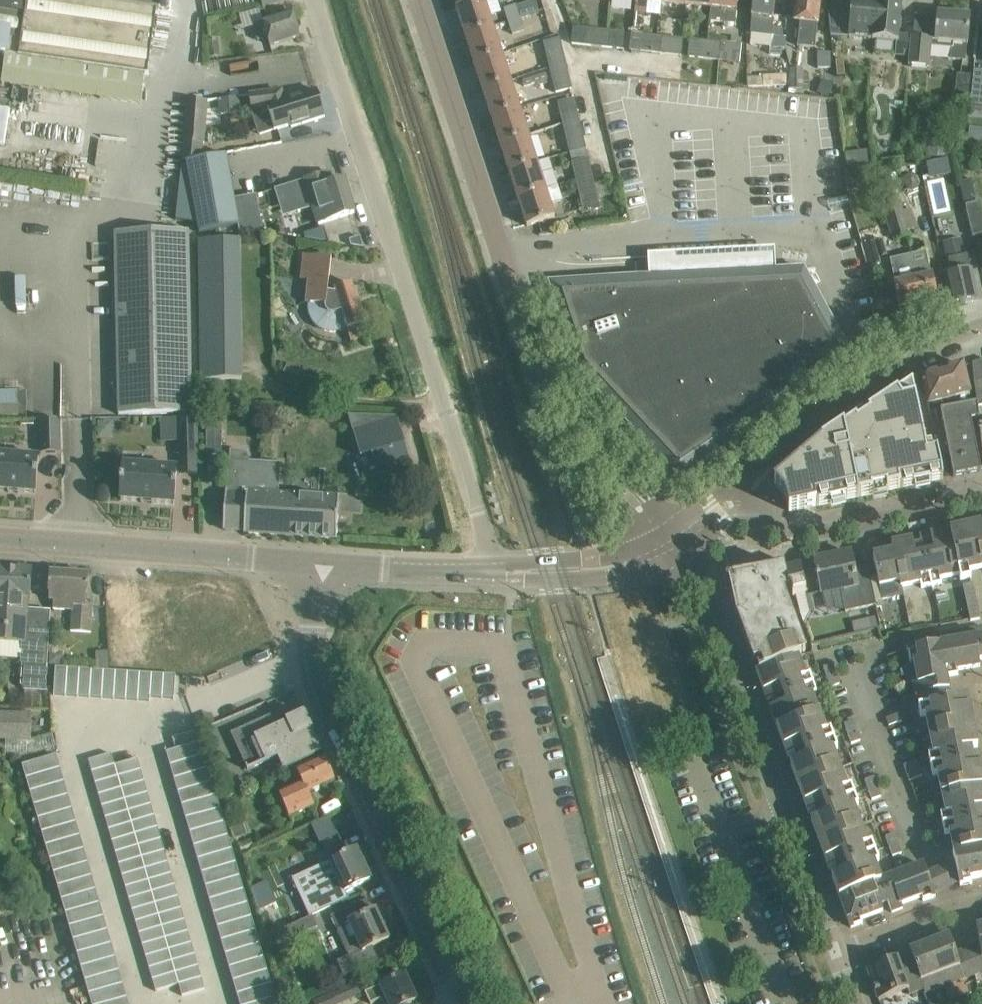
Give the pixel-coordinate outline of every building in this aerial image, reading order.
[(117,70),(113,100),(141,105),(143,88),(135,86),(136,73),(148,75),(152,43),(156,11),(159,11),(159,10),(158,9),(159,0),(0,0),(0,53),(117,70)] [(456,8),(465,35),(493,26),(485,0),(481,0),(456,8)] [(521,18),(538,12),(534,0),(527,0),(503,7),(508,22),(521,18)] [(661,3),(661,0),(636,0),(635,13),(660,15),(661,3)] [(687,6),(711,8),(712,0),(687,0),(687,6)] [(738,4),(738,0),(712,0),(711,8),(710,22),(736,25),(738,4)] [(752,17),(753,17),(751,34),(771,37),(773,19),(776,0),(754,0),(752,17)] [(819,13),(821,0),(796,0),(794,20),(800,21),(797,46),(815,48),(818,23),(819,13)] [(849,37),(873,40),(877,0),(852,0),(849,37)] [(889,0),(877,0),(873,40),(898,42),(902,1),(889,0)] [(270,46),(300,37),(292,12),(253,24),(258,41),(268,38),(270,46)] [(968,44),(968,36),(970,16),(938,13),(937,27),(936,27),(936,31),(937,31),(936,41),(953,43),(951,59),(966,61),(967,44),(968,44)] [(521,18),(508,22),(512,35),(525,31),(521,18)] [(493,26),(465,35),(474,62),(502,53),(493,26)] [(604,31),(574,28),(572,44),(602,47),(604,31)] [(624,34),(604,31),(602,47),(623,49),(624,34)] [(661,54),(663,38),(632,35),(631,50),(661,54)] [(786,38),(771,37),(770,46),(770,47),(785,49),(786,38)] [(931,39),(912,37),(910,64),(929,65),(931,39)] [(681,56),(683,40),(663,38),(661,54),(681,56)] [(208,40),(210,57),(221,55),(219,39),(208,40)] [(550,68),(566,64),(560,39),(544,43),(550,68)] [(720,60),(721,44),(691,41),(689,57),(720,60)] [(720,60),(740,62),(741,46),(721,44),(720,60)] [(830,68),(830,52),(818,52),(818,68),(830,68)] [(502,53),(474,62),(483,89),(510,80),(502,53)] [(760,76),(761,83),(788,82),(787,54),(772,55),(773,75),(760,76)] [(844,60),(835,61),(837,77),(845,76),(844,60)] [(556,93),(570,89),(572,89),(566,64),(550,68),(556,93)] [(803,89),(803,69),(790,69),(790,89),(803,89)] [(970,106),(981,107),(981,71),(974,71),(970,106)] [(957,74),(955,101),(970,102),(973,76),(957,74)] [(510,80),(483,89),(491,116),(519,107),(510,80)] [(282,91),(249,95),(251,110),(259,135),(274,130),(291,125),(291,126),(292,126),(292,127),(306,122),(325,117),(317,91),(298,96),(285,100),(282,91)] [(240,97),(218,100),(220,115),(241,113),(240,97)] [(187,99),(182,141),(204,144),(209,102),(187,99)] [(564,128),(580,124),(574,100),(558,103),(564,128)] [(5,143),(9,108),(0,107),(0,143),(5,143)] [(519,107),(491,116),(500,143),(528,134),(519,107)] [(564,128),(570,153),(586,149),(580,124),(564,128)] [(528,134),(500,143),(509,171),(537,161),(528,134)] [(933,142),(928,148),(928,157),(947,157),(947,148),(942,142),(933,142)] [(182,167),(176,220),(197,224),(198,233),(241,225),(227,155),(185,163),(186,166),(182,167)] [(578,188),(594,184),(588,160),(573,163),(578,188)] [(537,161),(509,171),(518,198),(546,189),(537,161)] [(332,183),(329,172),(289,185),(297,210),(298,211),(312,207),(317,225),(355,213),(344,179),(332,183)] [(973,238),(981,235),(981,207),(980,201),(976,202),(970,179),(960,182),(965,206),(966,206),(969,221),(973,238)] [(600,209),(594,185),(594,184),(578,188),(582,203),(577,203),(580,214),(600,209)] [(546,189),(518,198),(527,226),(555,217),(546,189)] [(901,202),(884,207),(893,241),(911,236),(901,202)] [(324,228),(304,234),(305,239),(328,242),(324,228)] [(119,413),(192,413),(189,231),(115,232),(119,413)] [(360,236),(350,239),(352,246),(364,248),(360,236)] [(200,379),(241,378),(238,238),(197,239),(200,379)] [(967,254),(962,255),(959,240),(945,242),(949,258),(948,258),(951,274),(944,276),(951,305),(964,302),(966,305),(974,303),(974,300),(978,299),(972,269),(971,270),(967,254)] [(875,242),(864,245),(870,267),(881,264),(879,258),(875,242)] [(925,252),(891,260),(895,282),(894,283),(899,306),(937,296),(932,273),(930,274),(925,252)] [(340,331),(347,329),(351,342),(369,336),(353,284),(335,290),(336,294),(328,293),(332,258),(303,255),(301,279),(308,280),(306,303),(309,303),(309,307),(309,310),(310,312),(310,314),(311,317),(312,319),(314,323),(317,326),(322,329),(324,330),(328,331),(331,332),(335,332),(340,331)] [(650,277),(550,283),(575,360),(581,367),(580,368),(582,371),(581,372),(638,433),(641,431),(679,473),(748,428),(749,430),(789,403),(784,389),(808,373),(812,378),(850,353),(804,269),(777,271),(777,261),(712,264),(713,274),(664,277),(662,255),(649,256),(650,277)] [(875,269),(869,270),(873,284),(873,285),(879,283),(875,269)] [(889,294),(877,297),(877,298),(880,309),(880,310),(893,307),(889,294)] [(973,363),(978,404),(981,447),(981,360),(973,363)] [(928,411),(930,411),(929,404),(970,394),(964,365),(922,377),(924,386),(923,387),(928,411)] [(823,440),(776,480),(787,494),(790,507),(943,477),(938,451),(937,444),(928,446),(915,380),(835,432),(823,439),(823,440)] [(16,388),(0,389),(0,417),(16,416),(16,388)] [(981,471),(981,447),(978,404),(930,411),(928,411),(928,414),(930,414),(934,433),(945,431),(954,477),(981,471)] [(372,425),(354,431),(361,454),(374,450),(389,445),(395,464),(400,479),(415,475),(398,417),(370,417),(372,425)] [(179,454),(199,454),(199,418),(179,418),(179,454)] [(44,453),(61,452),(60,419),(43,420),(44,453)] [(206,431),(206,453),(222,453),(222,431),(206,431)] [(230,460),(229,460),(227,493),(226,493),(224,530),(245,531),(245,533),(337,539),(340,498),(278,494),(280,463),(250,461),(249,458),(249,456),(248,455),(246,453),(244,452),(242,451),(240,451),(230,451),(230,460)] [(39,457),(0,454),(0,490),(36,493),(39,457)] [(120,499),(175,504),(177,468),(123,463),(120,499)] [(981,570),(981,542),(978,525),(941,533),(950,576),(959,574),(960,580),(972,578),(971,572),(981,570)] [(913,539),(911,539),(920,582),(921,588),(942,584),(941,578),(950,576),(941,533),(920,537),(923,549),(933,547),(934,552),(916,556),(913,539)] [(901,586),(902,586),(920,582),(911,539),(892,543),(901,586)] [(904,594),(902,586),(901,586),(892,543),(885,545),(886,553),(874,556),(883,599),(904,594)] [(846,612),(876,605),(871,578),(857,580),(851,553),(815,561),(817,574),(816,574),(817,579),(818,578),(821,593),(841,589),(846,612)] [(23,658),(21,685),(46,687),(51,616),(26,614),(27,595),(29,595),(30,591),(31,571),(0,569),(0,656),(23,658)] [(801,569),(729,585),(732,598),(730,598),(754,662),(759,660),(762,662),(764,667),(759,669),(759,670),(798,655),(798,656),(802,655),(801,653),(806,651),(788,597),(807,593),(801,569)] [(73,606),(71,631),(91,633),(93,606),(86,605),(87,594),(88,594),(89,575),(50,572),(49,592),(50,592),(50,599),(54,600),(53,609),(65,610),(65,606),(73,606)] [(966,597),(975,595),(973,583),(964,585),(966,597)] [(162,591),(119,588),(117,619),(160,622),(162,591)] [(942,591),(935,592),(937,602),(944,600),(942,591)] [(968,609),(978,607),(975,595),(966,597),(968,609)] [(971,621),(980,619),(978,607),(968,609),(971,621)] [(876,617),(864,620),(866,630),(878,627),(876,617)] [(966,639),(976,637),(974,628),(965,630),(966,639)] [(957,641),(966,639),(965,630),(955,631),(957,641)] [(948,642),(957,641),(955,631),(946,633),(948,642)] [(929,646),(927,636),(927,633),(902,638),(905,650),(908,649),(929,646)] [(938,644),(948,642),(946,633),(937,635),(938,644)] [(929,646),(938,644),(937,635),(927,636),(929,646)] [(981,659),(981,636),(976,637),(966,639),(957,641),(948,642),(938,644),(929,646),(908,649),(910,662),(915,661),(918,682),(914,683),(916,695),(950,689),(947,677),(959,675),(958,670),(981,666),(979,660),(981,659)] [(109,652),(97,653),(98,670),(104,670),(110,671),(109,652)] [(759,670),(757,671),(768,701),(780,697),(777,686),(781,685),(787,702),(770,708),(776,724),(818,709),(813,694),(818,692),(810,672),(805,674),(798,656),(798,655),(759,670)] [(827,677),(836,674),(833,664),(824,667),(827,677)] [(56,667),(54,695),(56,695),(66,696),(68,668),(56,667)] [(68,668),(66,696),(78,697),(80,669),(68,668)] [(80,669),(78,697),(90,697),(92,670),(80,669)] [(92,670),(90,697),(102,698),(104,670),(98,670),(92,670)] [(104,670),(102,698),(114,699),(116,671),(110,671),(104,670)] [(116,671),(114,699),(126,700),(128,672),(116,671)] [(128,672),(126,700),(138,701),(140,673),(128,672)] [(140,673),(138,701),(150,701),(150,697),(152,674),(140,673)] [(152,674),(150,697),(162,698),(164,674),(152,674)] [(164,674),(162,698),(174,699),(176,676),(176,675),(164,674)] [(831,687),(840,684),(836,674),(827,677),(831,687)] [(933,750),(977,741),(967,695),(955,698),(955,699),(919,706),(921,717),(926,716),(933,750)] [(818,709),(776,724),(788,757),(801,753),(797,743),(801,741),(807,759),(791,764),(798,782),(839,767),(833,750),(838,748),(831,728),(826,730),(818,709)] [(0,711),(0,740),(31,741),(32,712),(0,711)] [(288,723),(279,727),(277,728),(273,714),(232,733),(248,771),(280,757),(285,768),(294,763),(295,764),(322,752),(304,714),(288,721),(288,723)] [(889,726),(902,721),(899,714),(887,718),(889,726)] [(854,720),(844,724),(848,734),(857,730),(854,720)] [(852,744),(861,740),(857,730),(848,734),(852,744)] [(196,731),(173,738),(176,749),(199,743),(196,731)] [(933,750),(934,754),(929,755),(933,776),(938,775),(946,813),(981,807),(981,766),(980,754),(967,757),(969,767),(965,768),(961,750),(978,747),(977,741),(933,750)] [(176,749),(167,752),(170,766),(205,756),(201,742),(199,743),(176,749)] [(112,754),(88,760),(92,772),(115,765),(112,754)] [(57,755),(22,765),(26,779),(61,769),(57,755)] [(205,756),(170,766),(174,779),(209,769),(205,756)] [(308,791),(334,780),(329,767),(331,765),(328,759),(325,759),(324,757),(296,769),(302,781),(278,792),(289,817),(314,805),(308,791)] [(138,758),(115,765),(118,777),(141,770),(138,758)] [(907,773),(919,768),(917,761),(904,765),(907,773)] [(115,765),(92,772),(95,783),(118,777),(115,765)] [(839,767),(798,782),(809,813),(821,809),(818,799),(822,798),(828,815),(812,820),(818,839),(860,823),(854,806),(859,804),(852,785),(847,787),(839,767)] [(907,773),(909,780),(922,776),(919,768),(907,773)] [(61,769),(26,779),(30,792),(65,782),(61,769)] [(209,769),(174,779),(178,793),(213,783),(209,769)] [(141,770),(118,777),(122,788),(145,782),(141,770)] [(869,790),(878,786),(874,776),(865,780),(869,790)] [(118,777),(95,783),(99,795),(122,788),(118,777)] [(65,782),(30,792),(34,806),(69,796),(65,782)] [(145,782),(122,788),(125,800),(148,793),(145,782)] [(213,783),(178,793),(182,806),(217,796),(213,783)] [(872,800),(881,796),(878,786),(869,790),(872,800)] [(122,788),(99,795),(102,807),(125,800),(122,788)] [(148,793),(125,800),(128,811),(151,805),(148,793)] [(69,796),(34,806),(38,819),(72,809),(69,796)] [(217,796),(182,806),(186,820),(221,810),(217,796)] [(125,800),(102,807),(105,818),(128,811),(125,800)] [(151,805),(128,811),(132,823),(155,816),(151,805)] [(946,813),(941,814),(945,835),(950,834),(954,850),(981,844),(981,807),(946,813)] [(72,809),(38,819),(42,833),(76,823),(72,809)] [(221,810),(186,820),(190,833),(225,823),(221,810)] [(128,811),(105,818),(109,830),(132,823),(128,811)] [(155,816),(132,823),(135,835),(158,828),(155,816)] [(320,843),(337,834),(329,818),(312,826),(320,843)] [(76,823),(42,833),(46,846),(80,836),(76,823)] [(132,823),(109,830),(112,841),(135,835),(132,823)] [(225,823),(190,833),(194,847),(229,837),(225,823)] [(860,823),(818,839),(830,869),(842,865),(839,855),(843,854),(849,871),(832,877),(839,896),(881,880),(874,863),(880,861),(872,841),(867,843),(860,823)] [(158,828),(135,835),(139,846),(162,839),(158,828)] [(889,846),(898,843),(895,833),(886,836),(889,846)] [(135,835),(112,841),(116,853),(139,846),(135,835)] [(80,836),(46,846),(50,860),(84,850),(80,836)] [(229,837),(194,847),(198,860),(233,850),(229,837)] [(162,839),(139,846),(142,858),(165,851),(162,839)] [(893,856),(902,853),(898,843),(889,846),(893,856)] [(954,850),(954,852),(953,852),(960,886),(972,883),(972,879),(981,877),(981,844),(954,850)] [(139,846),(116,853),(119,864),(142,858),(139,846)] [(331,861),(292,879),(310,918),(313,916),(349,899),(345,891),(353,888),(371,879),(357,849),(331,861)] [(84,850),(50,860),(54,873),(88,863),(84,850)] [(233,850),(198,860),(202,874),(236,864),(233,850)] [(165,851),(142,858),(145,869),(168,862),(165,851)] [(142,858),(119,864),(122,876),(145,869),(142,858)] [(168,862),(145,869),(149,881),(172,874),(168,862)] [(88,863),(54,873),(58,887),(92,877),(88,863)] [(236,864),(202,874),(206,887),(240,877),(236,864)] [(881,880),(839,896),(851,927),(863,923),(862,919),(883,911),(879,899),(896,892),(897,896),(887,900),(892,913),(903,908),(902,904),(922,897),(923,901),(936,897),(924,865),(881,880)] [(145,869),(122,876),(126,887),(149,881),(145,869)] [(172,874),(149,881),(152,892),(175,886),(172,874)] [(92,877),(58,887),(61,900),(96,890),(92,877)] [(240,877),(206,887),(210,901),(244,890),(240,877)] [(149,881),(126,887),(129,899),(152,892),(149,881)] [(260,885),(252,888),(256,902),(266,898),(260,885)] [(175,886),(152,892),(155,904),(178,897),(175,886)] [(96,890),(61,900),(65,914),(100,904),(96,890)] [(244,890),(210,901),(214,914),(248,904),(244,890)] [(152,892),(129,899),(132,911),(155,904),(152,892)] [(178,897),(155,904),(159,915),(182,909),(178,897)] [(367,900),(332,916),(339,931),(338,932),(350,957),(390,939),(376,910),(372,912),(367,900)] [(100,904),(65,914),(69,927),(104,917),(100,904)] [(155,904),(132,911),(136,922),(159,915),(155,904)] [(248,904),(214,914),(218,927),(252,917),(248,904)] [(182,909),(159,915),(162,927),(185,920),(182,909)] [(159,915),(136,922),(139,934),(162,927),(159,915)] [(104,917),(69,927),(73,941),(108,931),(104,917)] [(252,917),(218,927),(222,941),(256,931),(252,917)] [(296,933),(297,938),(320,928),(315,917),(293,927),(296,933)] [(975,919),(980,944),(967,948),(974,974),(981,971),(981,918),(975,919)] [(185,920),(162,927),(166,939),(189,932),(185,920)] [(292,925),(277,932),(282,944),(294,938),(296,933),(293,927),(292,925)] [(162,927),(139,934),(143,945),(166,939),(162,927)] [(974,974),(967,948),(955,953),(947,929),(927,936),(945,984),(974,974)] [(108,931),(73,941),(77,954),(112,944),(108,931)] [(256,931),(222,941),(226,954),(260,944),(256,931)] [(189,932),(166,939),(169,950),(192,943),(189,932)] [(924,992),(945,984),(927,936),(907,944),(910,951),(923,990),(924,992)] [(166,939),(143,945),(146,957),(169,950),(166,939)] [(192,943),(169,950),(172,962),(195,955),(192,943)] [(112,944),(77,954),(81,968),(116,958),(112,944)] [(260,944),(226,954),(229,968),(264,958),(260,944)] [(896,947),(871,956),(875,966),(867,969),(879,1000),(907,990),(909,995),(923,990),(910,951),(897,956),(894,949),(897,949),(896,947)] [(169,950),(146,957),(149,968),(172,962),(169,950)] [(195,955),(172,962),(176,973),(199,966),(195,955)] [(116,958),(81,968),(85,981),(120,971),(116,958)] [(264,958),(229,968),(233,981),(268,971),(264,958)] [(172,962),(149,968),(153,980),(176,973),(172,962)] [(199,966),(176,973),(179,985),(202,978),(199,966)] [(120,971),(85,981),(89,995),(123,984),(120,971)] [(268,971),(233,981),(237,995),(272,985),(268,971)] [(176,973),(153,980),(156,992),(179,985),(176,973)] [(371,1003),(372,1003),(386,998),(389,1003),(408,1003),(417,1000),(406,974),(366,993),(371,1003)] [(202,978),(179,985),(182,996),(205,990),(202,978)] [(362,995),(357,983),(314,1002),(315,1003),(342,1003),(362,995)] [(89,995),(92,1003),(107,1003),(127,998),(123,984),(89,995)] [(237,995),(240,1003),(256,1003),(276,998),(272,985),(237,995)]
